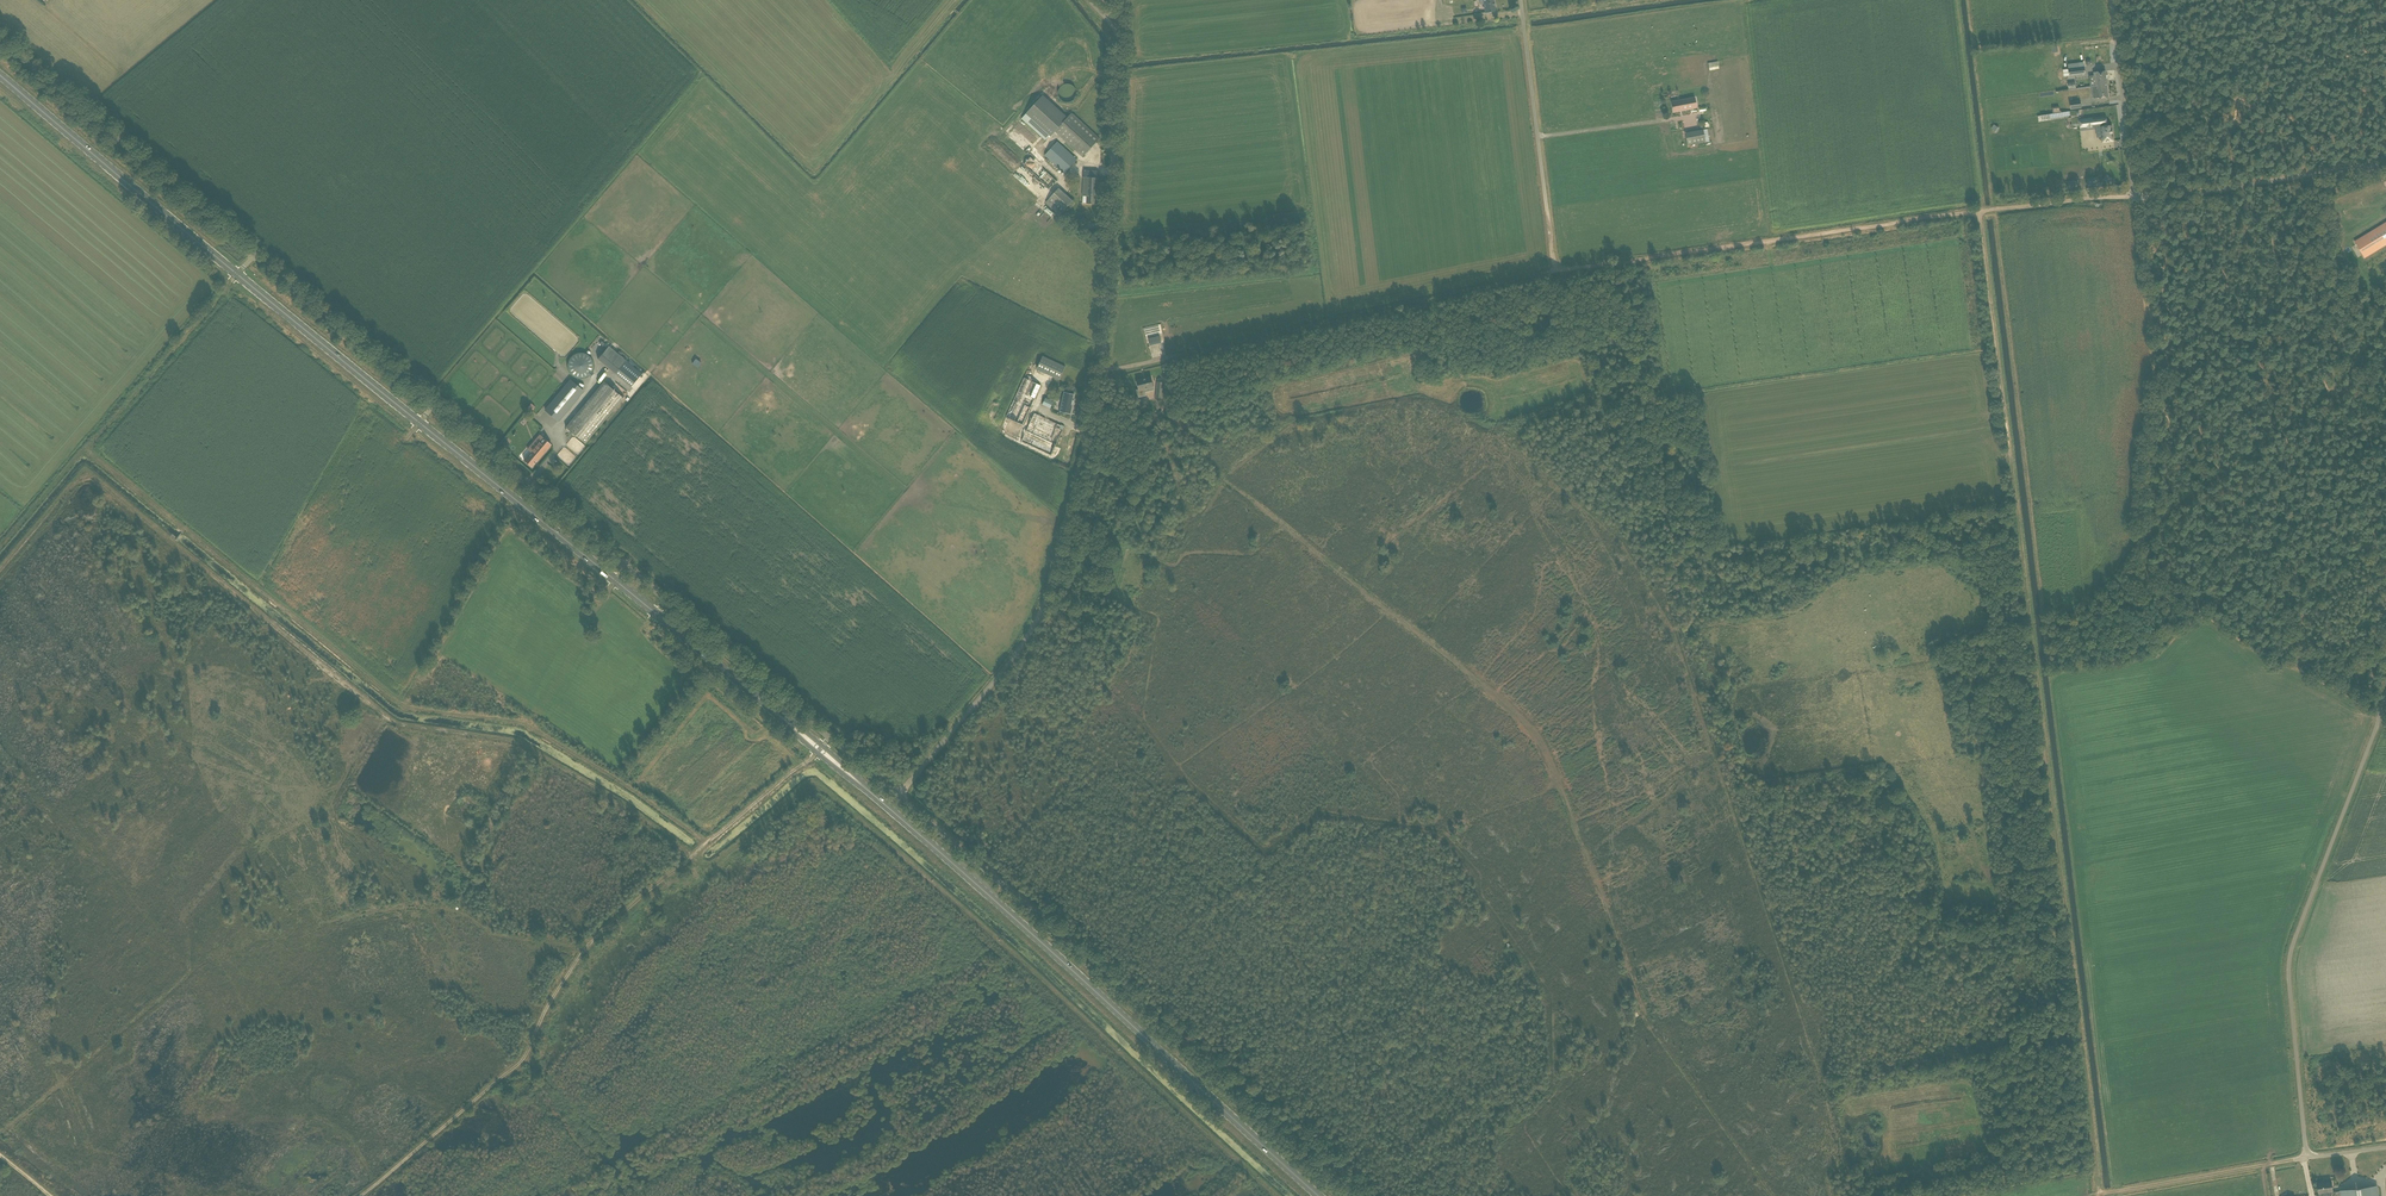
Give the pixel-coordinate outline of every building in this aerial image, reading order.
[(1480,0),(1481,4),(1485,4),(1486,12),(1489,12),(1495,11),(1494,0),(1482,0),(1480,0)] [(1707,63),(1708,70),(1718,68),(1717,61),(1707,63)] [(2063,70),(2064,76),(2085,74),(2085,67),(2084,67),(2084,64),(2079,64),(2079,68),(2069,69),(2063,70)] [(2100,84),(2100,85),(2107,84),(2106,71),(2103,71),(2094,72),(2095,83),(2098,83),(2098,85),(2100,84)] [(2095,86),(2092,86),(2093,91),(2096,91),(2097,98),(2109,97),(2107,84),(2100,85),(2100,84),(2098,85),(2098,83),(2095,83),(2095,86)] [(1075,97),(1075,95),(1075,94),(1075,92),(1074,91),(1073,90),(1071,89),(1070,88),(1068,88),(1067,87),(1066,88),(1064,88),(1062,89),(1061,90),(1060,91),(1060,93),(1059,94),(1059,96),(1059,97),(1060,99),(1060,100),(1061,101),(1063,102),(1064,103),(1065,103),(1068,103),(1070,103),(1071,102),(1073,101),(1074,100),(1074,99),(1075,97)] [(1055,132),(1061,136),(1065,141),(1083,156),(1099,138),(1072,113),(1068,118),(1043,95),(1021,119),(1045,140),(1050,135),(1051,136),(1055,132)] [(1671,101),(1673,112),(1697,107),(1695,97),(1671,101)] [(2093,117),(2079,119),(2080,128),(2086,127),(2087,128),(2094,127),(2094,126),(2096,126),(2095,125),(2100,124),(2102,137),(2102,143),(2114,141),(2112,125),(2107,126),(2106,123),(2107,123),(2106,116),(2093,118),(2093,117)] [(1995,132),(1998,128),(1993,124),(1990,128),(1995,132)] [(1685,133),(1688,145),(1710,141),(1707,129),(1685,133)] [(1058,142),(1045,155),(1064,173),(1077,159),(1058,142)] [(995,153),(1003,158),(1007,151),(999,146),(995,153)] [(1050,189),(1058,181),(1032,157),(1024,165),(1050,189)] [(1083,196),(1082,203),(1087,203),(1096,204),(1098,178),(1097,178),(1098,170),(1084,170),(1083,196)] [(1073,201),(1059,188),(1046,202),(1060,215),(1073,201)] [(2355,241),(2365,258),(2374,252),(2373,250),(2375,248),(2376,250),(2381,248),(2379,246),(2385,242),(2385,225),(2372,233),(2371,231),(2366,234),(2368,236),(2365,238),(2364,236),(2355,241)] [(1163,343),(1162,334),(1150,335),(1151,344),(1163,343)] [(609,346),(598,359),(631,387),(642,374),(609,346)] [(592,353),(570,355),(572,378),(594,376),(592,353)] [(1065,367),(1043,356),(1037,369),(1059,380),(1065,367)] [(1151,376),(1136,380),(1139,391),(1144,390),(1144,392),(1149,391),(1149,389),(1153,387),(1154,387),(1151,376)] [(1012,393),(1004,413),(1007,414),(1006,417),(1026,423),(1040,383),(1024,377),(1017,395),(1012,393)] [(571,380),(545,410),(558,421),(583,390),(571,380)] [(586,444),(623,398),(603,381),(565,427),(586,444)] [(1164,382),(1157,381),(1156,398),(1163,398),(1164,382)] [(1064,392),(1060,411),(1071,414),(1073,405),(1072,404),(1074,394),(1064,392)] [(1046,397),(1043,404),(1052,408),(1055,401),(1046,397)] [(1045,415),(1041,424),(1059,432),(1063,424),(1045,415)] [(521,453),(519,456),(532,467),(551,444),(540,435),(528,449),(523,455),(521,453)] [(1245,1061),(1249,1057),(1244,1053),(1240,1056),(1245,1061)] [(2341,1191),(2333,1192),(2332,1181),(2317,1183),(2319,1195),(2342,1195),(2341,1191)] [(2376,1186),(2341,1191),(2342,1195),(2378,1195),(2376,1186)]
